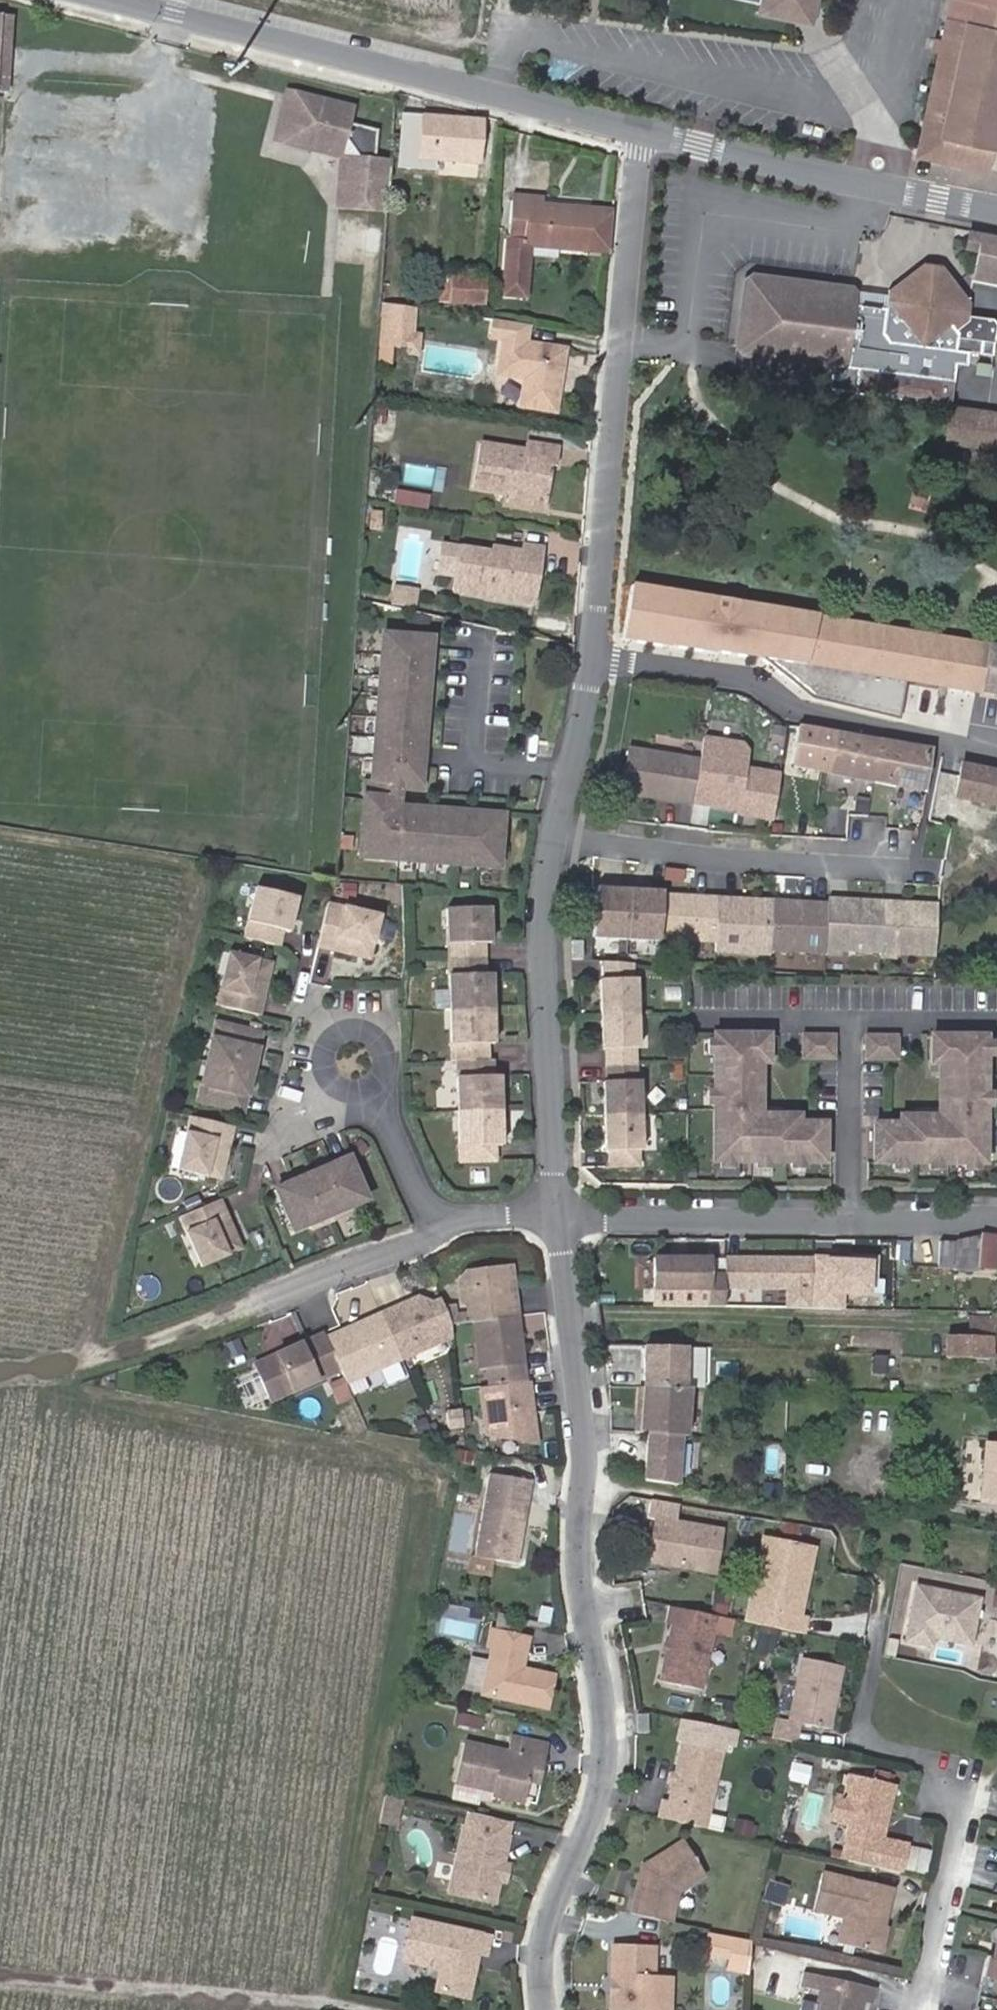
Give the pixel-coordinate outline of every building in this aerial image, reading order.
[(817,0),(814,0),(791,17),(813,21),(817,0)] [(943,39),(936,38),(933,50),(940,51),(917,153),(939,158),(944,137),(994,148),(996,148),(996,0),(952,0),(943,39)] [(10,21),(0,21),(0,24),(0,90),(6,91),(10,21)] [(276,138),(287,141),(299,94),(288,91),(276,138)] [(315,148),(316,141),(345,149),(347,141),(360,159),(378,160),(379,149),(364,125),(352,122),(356,108),(299,94),(287,141),(315,148)] [(417,115),(402,113),(398,166),(412,167),(417,115)] [(417,115),(412,167),(435,169),(436,160),(451,161),(449,176),(477,178),(483,121),(417,115)] [(380,129),(364,125),(379,149),(380,129)] [(990,169),(994,148),(944,137),(939,158),(990,169)] [(345,149),(316,141),(315,148),(344,155),(345,149)] [(449,176),(451,161),(436,160),(435,169),(434,175),(449,176)] [(528,197),(527,203),(511,202),(503,297),(525,299),(529,246),(609,252),(612,217),(592,215),(593,208),(543,204),(543,198),(528,197)] [(593,208),(592,215),(612,217),(612,209),(593,208)] [(972,231),(970,247),(980,248),(983,233),(972,231)] [(983,233),(980,248),(978,261),(996,265),(996,235),(983,233)] [(976,273),(996,277),(996,265),(978,261),(976,273)] [(849,280),(749,267),(741,275),(733,346),(741,356),(847,367),(856,289),(849,280)] [(938,272),(926,271),(889,299),(884,329),(890,341),(989,354),(993,320),(961,315),(962,305),(938,272)] [(482,303),(484,279),(438,275),(436,299),(482,303)] [(889,299),(860,295),(849,356),(858,368),(854,391),(947,404),(949,391),(936,389),(938,378),(952,368),(952,362),(963,363),(965,352),(989,354),(890,341),(884,329),(889,299)] [(378,347),(410,350),(413,308),(401,306),(382,303),(378,347)] [(553,413),(564,348),(502,338),(495,375),(523,380),(518,406),(553,413)] [(849,356),(847,367),(858,368),(849,356)] [(949,391),(952,368),(938,378),(936,389),(949,391)] [(947,441),(996,448),(996,411),(951,405),(947,441)] [(478,448),(473,490),(509,494),(510,488),(550,493),(553,467),(557,467),(559,448),(524,444),(523,452),(478,448)] [(405,482),(439,485),(440,469),(406,466),(405,482)] [(548,507),(550,493),(510,488),(509,494),(508,503),(548,507)] [(396,489),(393,504),(429,511),(432,496),(396,489)] [(926,513),(932,494),(914,489),(909,508),(926,513)] [(445,544),(442,566),(459,569),(458,575),(455,596),(514,603),(516,591),(537,594),(543,551),(523,548),(522,552),(501,549),(501,552),(445,544)] [(442,566),(441,573),(458,575),(459,569),(442,566)] [(628,636),(770,659),(808,688),(890,706),(894,678),(908,680),(996,693),(996,642),(635,583),(628,636)] [(535,606),(537,594),(516,591),(514,603),(535,606)] [(420,612),(423,597),(403,593),(400,608),(420,612)] [(501,863),(505,811),(403,803),(403,810),(393,809),(395,790),(422,792),(433,646),(382,642),(371,776),(367,775),(362,845),(419,849),(418,857),(501,863)] [(816,696),(902,716),(908,680),(894,678),(890,706),(833,692),(808,688),(816,696)] [(932,750),(798,726),(792,764),(924,791),(932,750)] [(734,817),(773,822),(780,773),(749,769),(751,749),(746,739),(701,733),(698,754),(628,745),(621,799),(736,813),(734,817)] [(960,764),(954,796),(996,804),(996,772),(960,764)] [(825,902),(593,886),(593,939),(636,942),(656,938),(668,924),(685,943),(714,947),(719,956),(773,954),(823,956),(896,961),(900,956),(938,959),(940,904),(826,895),(825,902)] [(287,932),(294,898),(252,888),(241,939),(277,947),(281,931),(287,932)] [(370,958),(381,914),(328,901),(317,946),(370,958)] [(492,942),(491,906),(447,908),(448,959),(487,957),(486,942),(492,942)] [(584,960),(585,942),(574,942),(573,960),(584,960)] [(270,962),(225,952),(214,1005),(258,1015),(270,962)] [(493,1007),(493,973),(487,973),(487,957),(448,959),(450,1009),(493,1007)] [(639,1008),(637,974),(634,974),(634,963),(604,961),(604,975),(602,975),(603,1009),(639,1008)] [(493,1041),(493,1007),(450,1009),(451,1060),(456,1059),(479,1058),(488,1058),(487,1041),(493,1041)] [(640,1043),(639,1008),(603,1009),(604,1044),(607,1044),(608,1062),(638,1061),(637,1043),(640,1043)] [(253,1070),(262,1031),(218,1022),(209,1060),(253,1070)] [(993,1032),(930,1031),(930,1067),(939,1067),(939,1112),(901,1112),(901,1120),(876,1120),(875,1164),(990,1165),(990,1106),(996,1106),(996,1091),(992,1091),(992,1056),(996,1056),(996,1039),(993,1039),(993,1032)] [(748,1108),(748,1060),(763,1060),(763,1033),(709,1033),(711,1160),(821,1159),(821,1121),(739,1122),(739,1108),(748,1108)] [(837,1059),(837,1033),(803,1033),(803,1059),(837,1059)] [(900,1060),(901,1033),(866,1033),(866,1060),(900,1060)] [(502,1109),(500,1073),(494,1073),(493,1057),(488,1058),(479,1058),(456,1059),(458,1111),(502,1109)] [(245,1109),(253,1070),(209,1060),(201,1099),(245,1109)] [(642,1113),(641,1075),(638,1075),(638,1061),(608,1062),(608,1064),(608,1076),(605,1076),(607,1114),(642,1113)] [(864,1112),(880,1114),(882,1097),(866,1096),(864,1112)] [(504,1143),(502,1109),(458,1111),(461,1161),(498,1159),(497,1143),(504,1143)] [(237,1123),(193,1113),(181,1166),(226,1176),(237,1123)] [(644,1144),(642,1113),(607,1114),(608,1145),(611,1145),(611,1161),(641,1160),(641,1144),(644,1144)] [(370,1198),(351,1157),(315,1173),(334,1214),(370,1198)] [(471,1187),(489,1185),(487,1166),(469,1168),(471,1187)] [(334,1214),(315,1173),(279,1190),(298,1231),(334,1214)] [(225,1193),(184,1212),(207,1261),(248,1242),(225,1193)] [(940,1266),(996,1269),(996,1236),(980,1235),(980,1237),(954,1241),(941,1240),(940,1266)] [(912,1241),(882,1239),(881,1258),(910,1260),(912,1241)] [(709,1275),(709,1258),(654,1257),(654,1288),(708,1289),(708,1306),(724,1306),(725,1275),(709,1275)] [(514,1314),(508,1265),(464,1271),(457,1280),(460,1300),(466,1304),(468,1320),(472,1320),(514,1314)] [(447,1323),(439,1303),(437,1297),(422,1303),(419,1298),(413,1295),(377,1312),(397,1357),(449,1334),(447,1323)] [(397,1357),(377,1312),(321,1337),(334,1366),(336,1369),(342,1382),(397,1357)] [(521,1362),(515,1314),(514,1314),(472,1320),(478,1368),(521,1362)] [(258,1330),(267,1349),(300,1335),(291,1315),(258,1330)] [(969,1315),(969,1335),(992,1336),(996,1336),(996,1315),(969,1315)] [(336,1369),(334,1366),(321,1337),(319,1332),(250,1363),(266,1401),(336,1369)] [(945,1335),(945,1357),(991,1359),(992,1336),(969,1335),(945,1335)] [(636,1371),(636,1350),(611,1349),(610,1370),(636,1371)] [(533,1441),(526,1380),(479,1386),(485,1433),(533,1441)] [(460,1420),(458,1405),(443,1407),(445,1422),(460,1420)] [(674,1485),(683,1439),(651,1433),(643,1479),(659,1482),(674,1485)] [(996,1500),(996,1446),(986,1445),(982,1498),(996,1500)] [(523,1522),(530,1475),(488,1468),(474,1551),(517,1558),(521,1531),(517,1531),(518,1522),(523,1522)] [(716,1566),(723,1523),(656,1511),(649,1549),(652,1555),(682,1560),(685,1558),(691,1559),(693,1562),(716,1566)] [(804,1626),(808,1608),(800,1607),(790,1605),(797,1573),(807,1575),(814,1540),(766,1530),(749,1615),(756,1616),(804,1626)] [(790,1605),(800,1607),(807,1575),(797,1573),(790,1605)] [(472,1642),(481,1609),(444,1600),(435,1633),(472,1642)] [(704,1683),(719,1609),(672,1600),(668,1617),(673,1618),(662,1675),(704,1683)] [(518,1646),(523,1646),(526,1631),(489,1623),(485,1638),(490,1640),(480,1688),(545,1701),(552,1668),(520,1662),(515,1661),(518,1646)] [(515,1661),(520,1662),(523,1646),(518,1646),(515,1661)] [(831,1720),(844,1658),(805,1650),(792,1712),(780,1709),(776,1728),(798,1732),(802,1714),(831,1720)] [(648,1720),(649,1703),(638,1703),(638,1720),(648,1720)] [(457,1711),(454,1725),(481,1729),(483,1716),(457,1711)] [(524,1795),(528,1775),(533,1754),(544,1756),(548,1738),(510,1731),(508,1745),(464,1736),(455,1776),(482,1782),(483,1777),(494,1779),(493,1784),(492,1790),(524,1795)] [(675,1767),(673,1775),(669,1795),(663,1794),(660,1810),(706,1820),(723,1742),(683,1733),(675,1767)] [(806,1775),(810,1756),(793,1752),(789,1772),(806,1775)] [(544,1756),(533,1754),(528,1775),(540,1777),(544,1756)] [(843,1851),(901,1864),(907,1835),(891,1832),(889,1834),(881,1832),(894,1776),(849,1765),(844,1789),(836,1787),(832,1810),(851,1814),(843,1851)] [(375,1800),(378,1785),(368,1783),(365,1795),(365,1797),(375,1800)] [(386,1794),(379,1821),(396,1826),(404,1799),(386,1794)] [(754,1835),(756,1820),(735,1817),(733,1833),(754,1835)] [(498,1873),(501,1859),(507,1832),(463,1823),(449,1886),(494,1895),(498,1873)] [(638,1874),(637,1874),(629,1906),(669,1915),(676,1885),(705,1866),(684,1832),(641,1859),(640,1863),(642,1865),(643,1867),(643,1869),(642,1871),(640,1873),(638,1874)] [(908,1869),(928,1873),(932,1849),(913,1845),(908,1869)] [(505,1875),(508,1859),(501,1859),(498,1873),(505,1875)] [(844,1910),(848,1917),(844,1938),(881,1945),(886,1920),(882,1915),(884,1903),(887,1904),(892,1882),(821,1867),(813,1904),(844,1910)] [(770,1879),(766,1899),(787,1903),(791,1882),(770,1879)] [(844,1938),(848,1917),(844,1910),(838,1936),(844,1938)] [(485,1947),(488,1929),(412,1913),(404,1953),(435,1960),(441,1965),(437,1985),(466,1991),(473,1959),(471,1955),(473,1944),(476,1945),(485,1947)] [(732,1932),(707,1928),(705,1945),(730,1949),(732,1932)] [(996,1991),(996,1932),(994,1946),(988,1945),(978,1986),(996,1991)] [(653,1940),(612,1939),(610,1979),(615,1979),(615,1986),(610,1986),(609,2008),(652,2009),(653,1940)] [(861,1997),(870,1998),(873,1983),(813,1969),(809,1984),(820,1987),(814,2009),(858,2009),(861,1997)] [(820,1987),(809,1984),(805,1983),(799,2009),(814,2009),(820,1987)] [(978,1986),(972,2009),(996,2009),(996,1991),(978,1986)] [(858,2009),(868,2009),(870,1998),(861,1997),(858,2009)]
